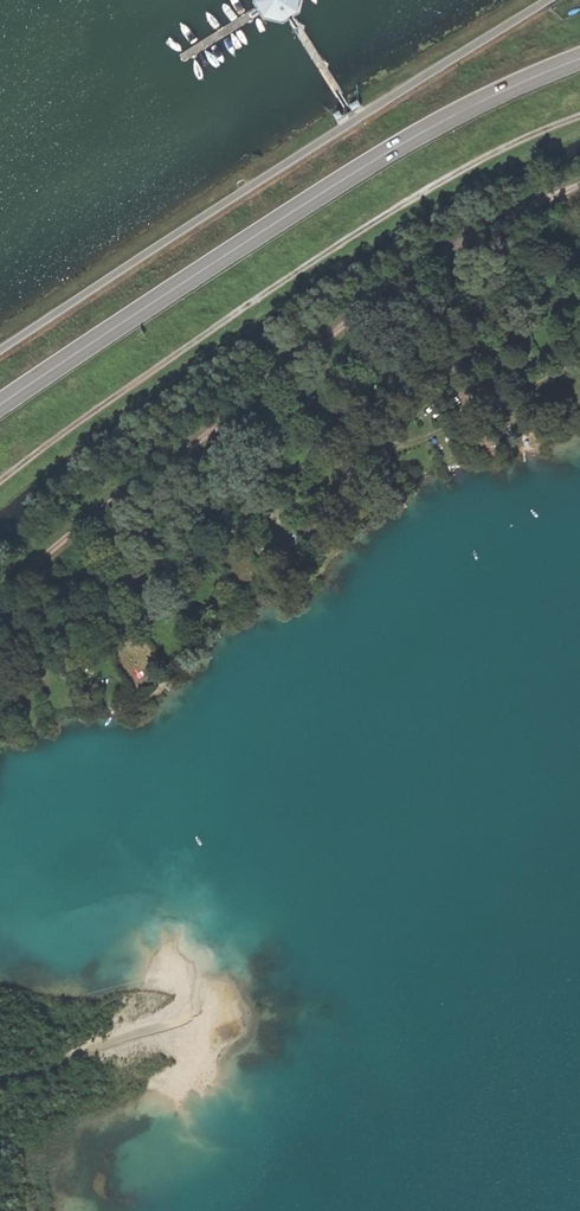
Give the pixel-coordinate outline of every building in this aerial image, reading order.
[(295,18),(301,12),(305,0),(259,0),(262,12),(276,21),(295,18)]
